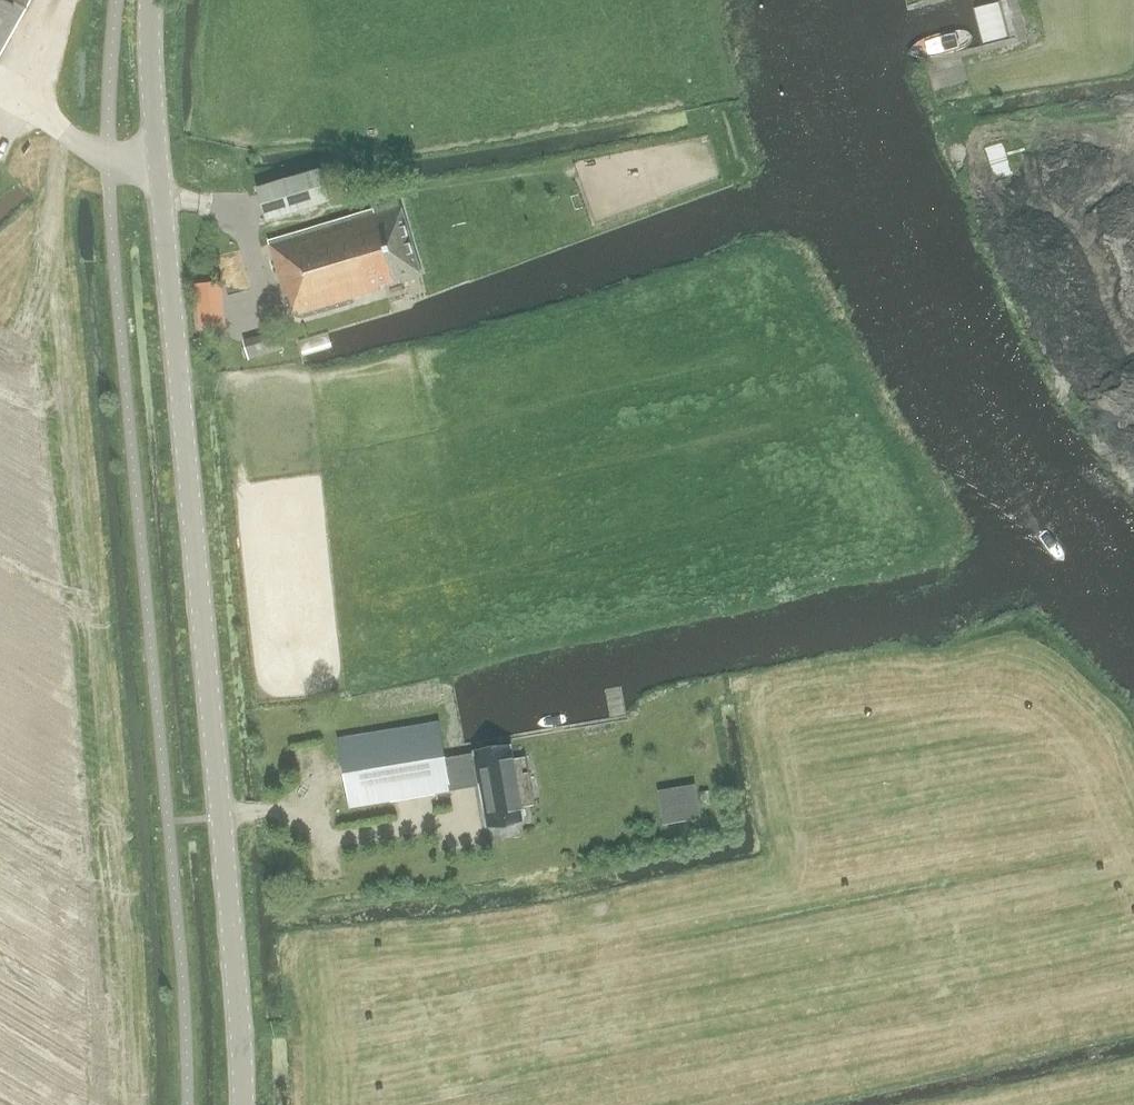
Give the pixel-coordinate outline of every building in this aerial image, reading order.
[(29,0),(0,0),(0,53),(29,0)] [(267,220),(332,201),(321,167),(257,187),(267,220)] [(401,282),(422,276),(400,201),(268,240),(285,296),(289,294),(295,315),(381,289),(379,285),(400,279),(401,282)] [(197,300),(223,297),(222,281),(195,283),(197,300)] [(250,359),(284,348),(278,329),(244,340),(250,359)] [(445,759),(438,722),(339,739),(351,808),(481,785),(488,826),(525,820),(523,806),(534,805),(527,756),(512,758),(510,747),(476,753),(476,754),(445,759)] [(682,821),(701,818),(695,784),(677,787),(682,821)]
